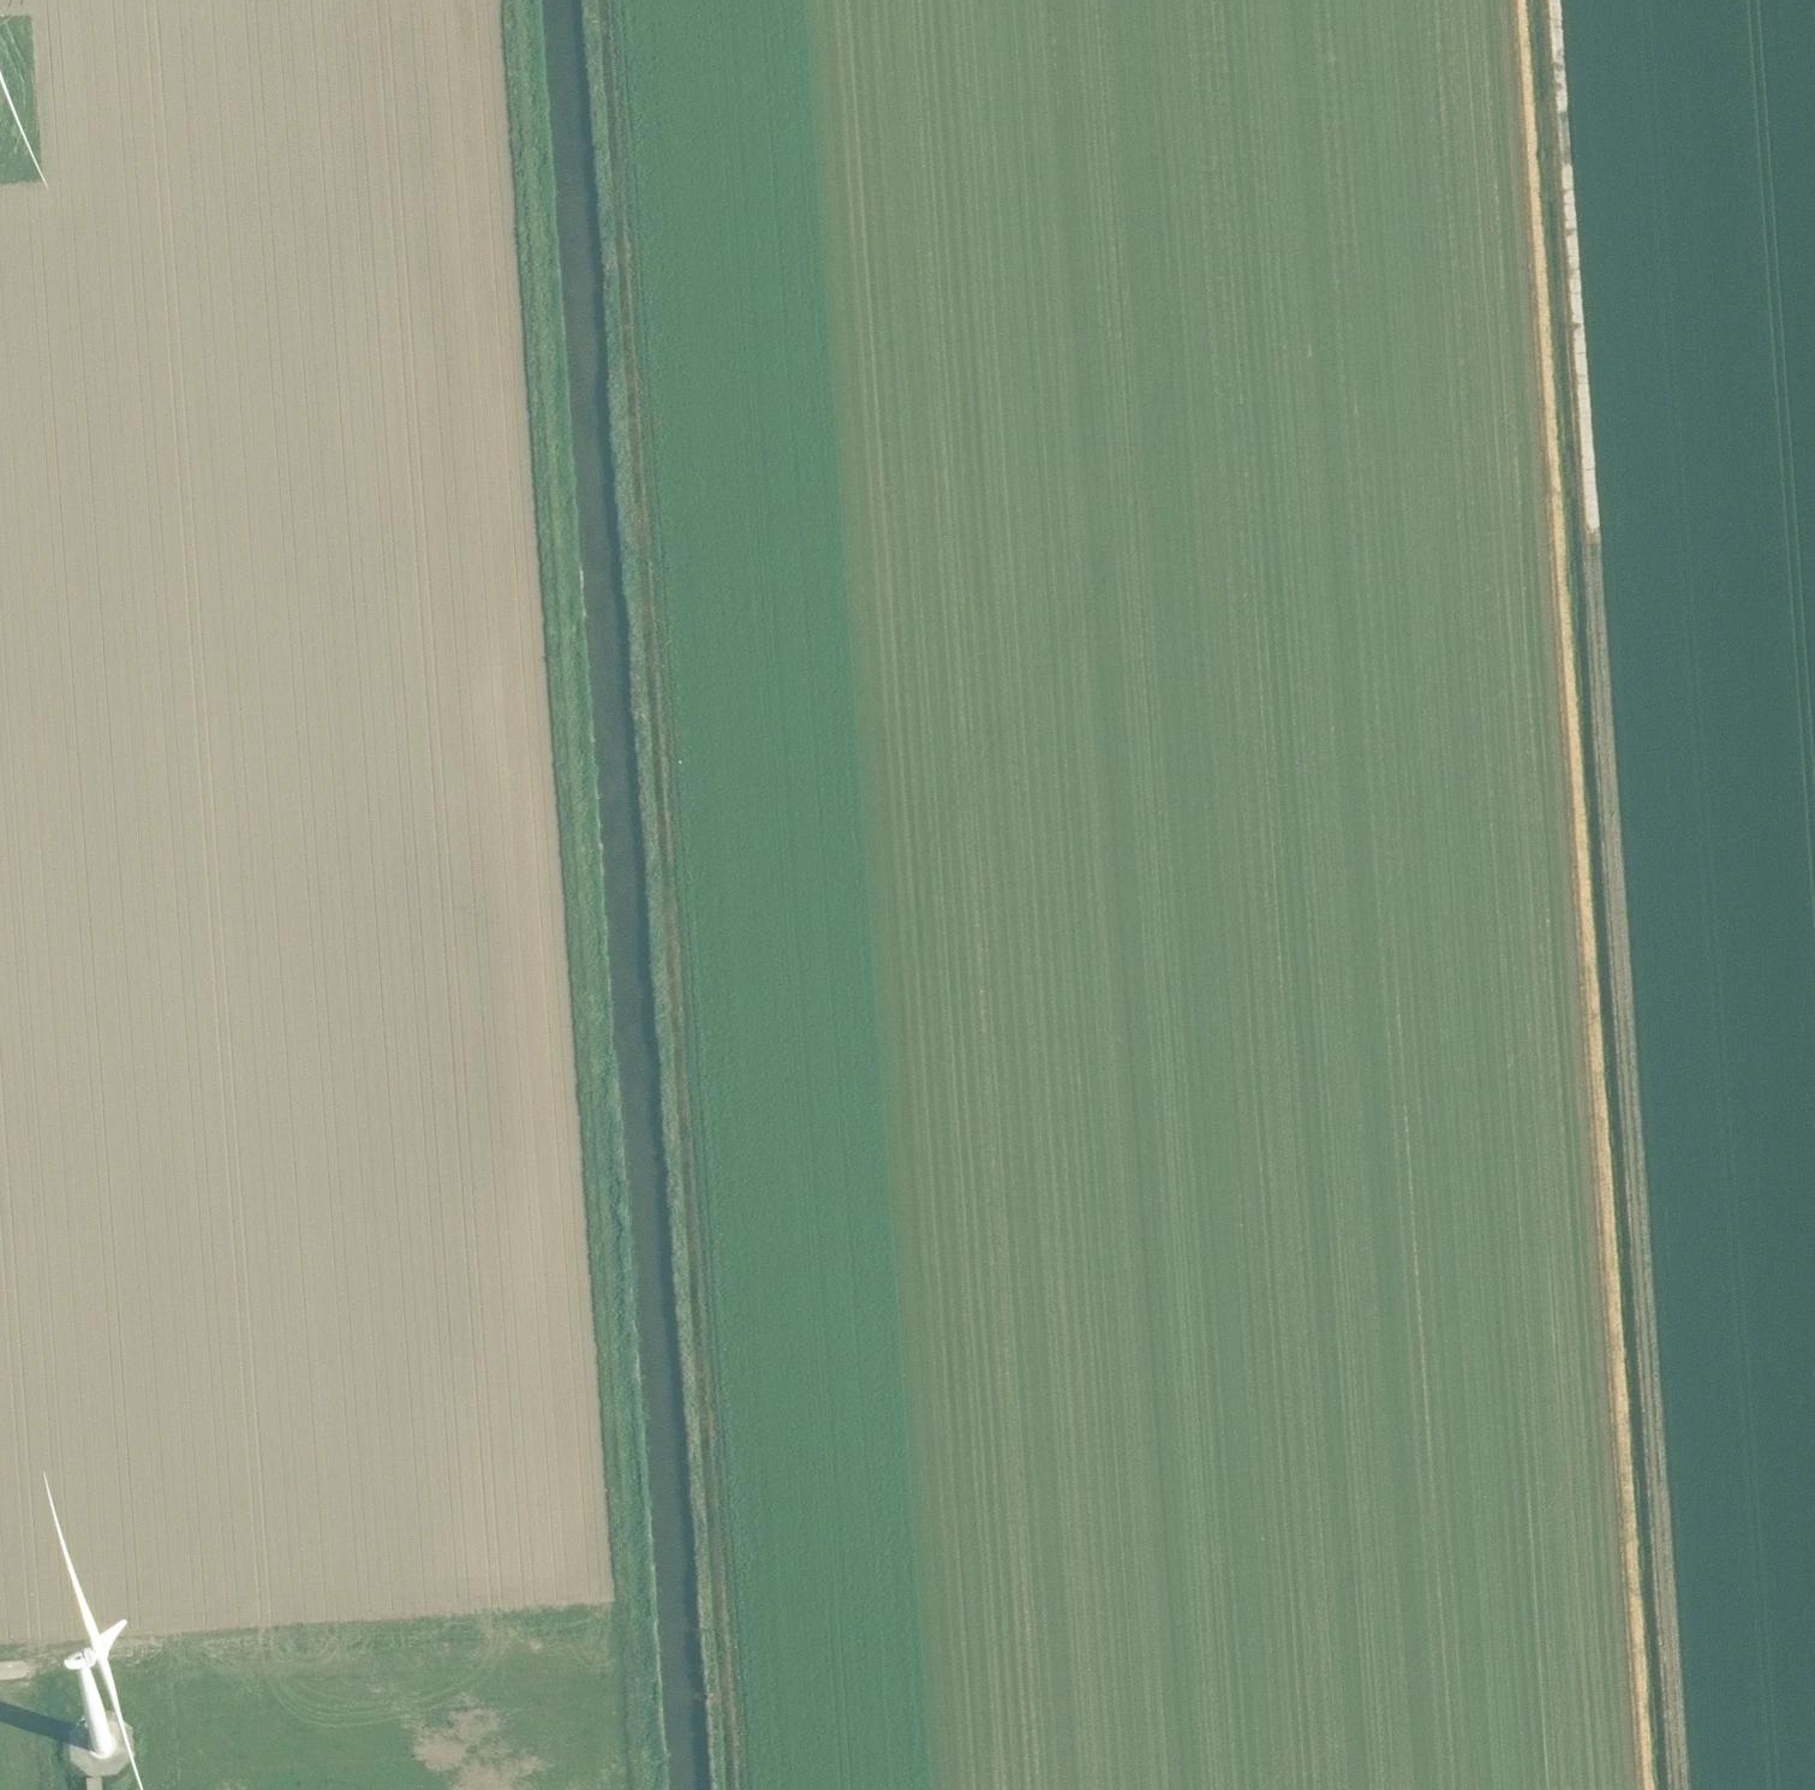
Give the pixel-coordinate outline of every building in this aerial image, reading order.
[(111,1745),(111,1744),(110,1743),(110,1742),(110,1741),(110,1740),(109,1739),(108,1738),(108,1737),(107,1737),(106,1736),(105,1735),(104,1735),(103,1735),(102,1735),(101,1734),(100,1735),(99,1735),(98,1735),(97,1735),(96,1735),(96,1736),(95,1736),(94,1737),(93,1738),(93,1739),(92,1739),(92,1740),(91,1741),(91,1742),(91,1743),(91,1744),(91,1745),(91,1746),(91,1747),(91,1748),(92,1749),(93,1750),(93,1751),(94,1751),(94,1752),(95,1753),(96,1753),(96,1754),(97,1754),(98,1754),(99,1754),(100,1754),(101,1754),(102,1754),(103,1754),(104,1754),(105,1753),(106,1753),(107,1752),(108,1752),(108,1751),(109,1750),(109,1749),(110,1749),(110,1748),(110,1747),(110,1746),(111,1745)]
